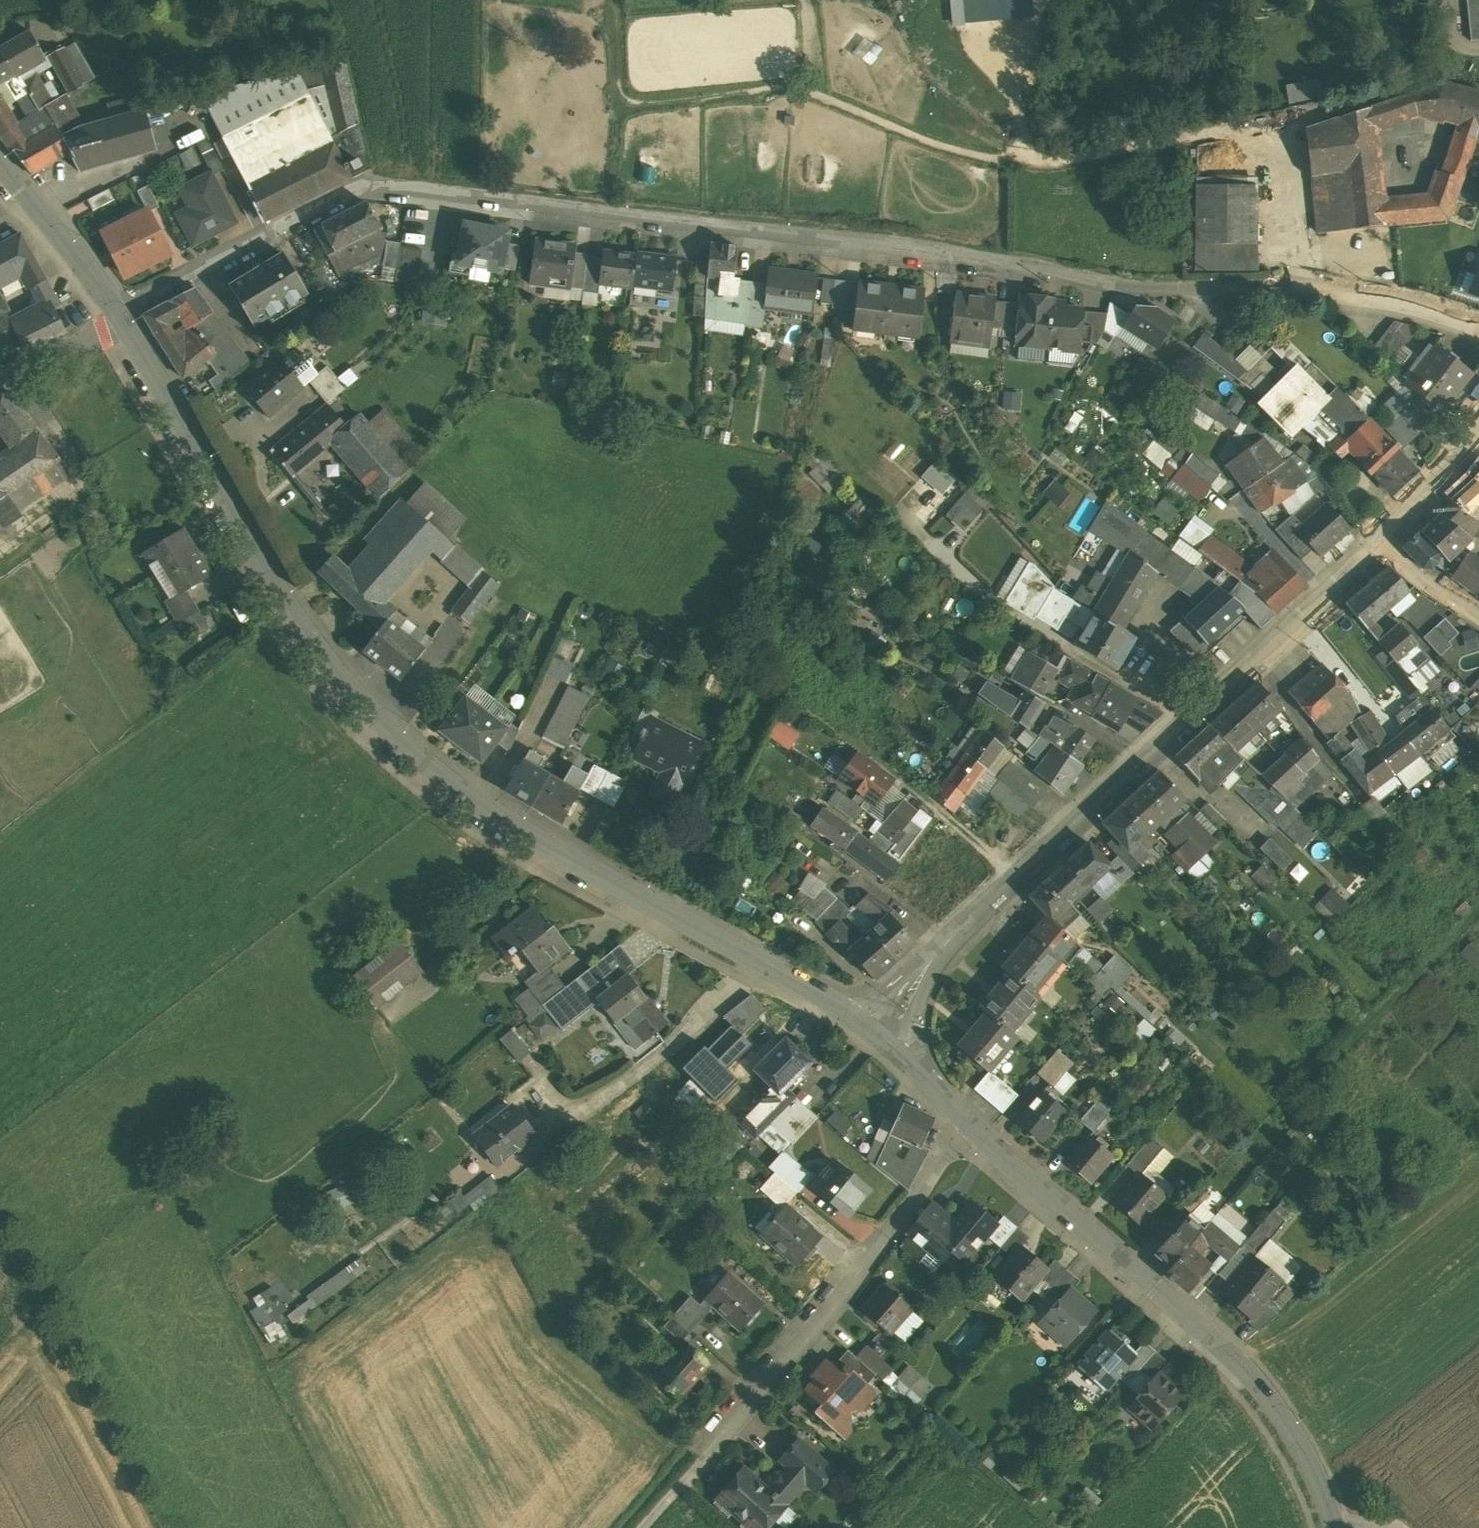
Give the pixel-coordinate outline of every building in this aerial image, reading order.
[(956,21),(985,18),(983,0),(954,0),(956,21)] [(1472,41),(1478,40),(1478,0),(1467,0),(1472,41)] [(0,50),(0,56),(13,77),(13,78),(19,75),(46,60),(31,32),(0,50)] [(63,49),(51,56),(59,73),(73,66),(63,49)] [(6,81),(13,77),(0,56),(0,85),(6,81)] [(344,56),(318,63),(331,114),(321,119),(331,138),(359,123),(344,56)] [(318,63),(201,96),(229,150),(259,134),(252,121),(263,115),(258,105),(302,82),(321,119),(331,114),(318,63)] [(73,66),(59,73),(71,95),(85,87),(73,66)] [(23,82),(19,75),(13,78),(13,77),(6,81),(30,119),(31,122),(35,123),(42,120),(50,116),(45,107),(40,111),(23,82)] [(43,90),(35,75),(23,82),(40,111),(45,107),(56,101),(50,87),(43,90)] [(1288,82),(1290,101),(1319,99),(1317,80),(1288,82)] [(0,85),(0,97),(18,126),(30,119),(6,81),(0,85)] [(302,82),(258,105),(263,115),(252,121),(259,134),(229,150),(266,222),(352,178),(331,138),(321,119),(302,82)] [(1444,84),(1341,118),(1342,139),(1373,129),(1419,114),(1435,118),(1444,84)] [(1444,84),(1435,118),(1461,125),(1476,130),(1478,120),(1478,94),(1444,84)] [(78,120),(65,96),(56,101),(45,107),(50,116),(57,126),(64,138),(83,129),(78,120)] [(0,97),(0,135),(0,136),(13,152),(29,142),(18,126),(0,97)] [(137,97),(108,106),(109,111),(112,121),(142,113),(142,112),(137,97)] [(112,121),(83,129),(64,138),(72,152),(69,154),(79,171),(139,154),(156,149),(145,111),(142,112),(142,113),(112,121)] [(109,111),(78,120),(83,129),(112,121),(109,111)] [(50,116),(42,120),(49,131),(57,126),(50,116)] [(1341,118),(1304,130),(1310,178),(1312,178),(1345,173),(1342,139),(1341,118)] [(359,123),(331,138),(352,178),(369,170),(359,123)] [(1476,130),(1461,125),(1450,163),(1467,161),(1474,140),(1474,138),(1476,130)] [(29,142),(13,152),(31,175),(69,154),(72,152),(64,138),(57,126),(49,131),(29,142)] [(1373,129),(1342,139),(1345,173),(1377,169),(1373,129)] [(224,171),(208,139),(197,144),(211,172),(213,176),(224,171)] [(192,149),(182,153),(188,168),(198,163),(192,149)] [(1467,161),(1450,163),(1445,177),(1460,182),(1461,178),(1467,161)] [(1345,173),(1312,178),(1319,234),(1383,226),(1381,207),(1377,169),(1345,173)] [(211,172),(179,189),(194,218),(182,224),(193,246),(237,223),(213,176),(211,172)] [(1433,201),(1381,207),(1383,226),(1447,219),(1453,200),(1460,182),(1445,177),(1433,201)] [(1461,178),(1460,182),(1453,200),(1478,209),(1478,205),(1478,184),(1461,178)] [(148,186),(138,191),(148,212),(148,213),(159,207),(148,186)] [(1257,187),(1196,186),(1195,245),(1256,247),(1257,187)] [(109,189),(87,200),(93,211),(114,200),(109,189)] [(366,203),(323,224),(336,251),(336,252),(380,229),(366,203)] [(148,212),(126,223),(147,265),(169,253),(148,213),(148,212)] [(126,223),(104,234),(125,276),(147,265),(126,223)] [(510,232),(463,223),(455,265),(502,274),(503,269),(507,246),(510,232)] [(380,229),(336,252),(336,251),(329,255),(338,275),(359,265),(361,270),(383,259),(384,259),(387,241),(380,229)] [(31,288),(47,280),(38,262),(22,233),(0,244),(0,290),(21,279),(27,290),(31,288)] [(400,243),(387,241),(384,259),(383,259),(382,268),(396,270),(400,243)] [(577,246),(535,241),(530,285),(571,290),(571,289),(575,264),(577,246)] [(737,247),(711,244),(707,279),(733,281),(737,247)] [(422,250),(400,246),(394,282),(416,286),(422,250)] [(520,248),(507,246),(503,269),(515,271),(520,248)] [(636,256),(603,252),(602,258),(599,284),(632,288),(632,286),(636,256)] [(283,253),(229,285),(254,326),(308,294),(283,253)] [(677,260),(637,254),(636,256),(632,286),(672,291),(677,260)] [(602,258),(587,256),(583,290),(582,292),(598,294),(599,284),(602,258)] [(708,262),(696,262),(694,298),(706,298),(708,262)] [(586,265),(575,264),(571,289),(583,290),(586,265)] [(336,290),(322,266),(312,272),(326,296),(336,290)] [(817,277),(769,271),(767,286),(764,306),(766,306),(812,313),(817,277)] [(733,281),(707,279),(706,298),(705,317),(705,320),(735,323),(737,307),(740,283),(733,282),(733,281)] [(823,279),(820,303),(832,305),(836,280),(823,279)] [(12,317),(19,329),(0,339),(0,342),(5,351),(16,345),(18,350),(26,346),(29,353),(64,334),(51,311),(61,305),(47,280),(31,288),(39,303),(12,317)] [(858,283),(836,280),(832,305),(832,308),(854,311),(858,283)] [(751,284),(740,283),(737,307),(748,309),(751,284)] [(924,292),(858,283),(854,311),(851,332),(917,341),(924,292)] [(767,286),(751,284),(748,309),(746,324),(763,327),(766,306),(764,306),(767,286)] [(184,332),(181,327),(173,334),(159,306),(143,315),(167,353),(184,378),(209,358),(215,353),(195,326),(213,312),(214,312),(196,288),(171,300),(189,328),(184,332)] [(326,296),(325,297),(330,304),(340,296),(336,290),(326,296)] [(19,329),(12,317),(0,294),(0,339),(19,329)] [(995,301),(954,296),(950,343),(990,347),(992,329),(995,302),(995,301)] [(1052,300),(1021,297),(1018,331),(1016,345),(1078,351),(1079,343),(1082,312),(1082,310),(1051,307),(1052,300)] [(706,298),(694,298),(693,317),(705,317),(706,298)] [(445,305),(418,301),(417,305),(420,306),(419,314),(443,318),(445,305)] [(1007,303),(995,302),(992,329),(1004,329),(1007,303)] [(1020,304),(1007,303),(1004,329),(1018,331),(1020,304)] [(1130,316),(1110,303),(1107,314),(1104,330),(1114,337),(1121,327),(1123,328),(1129,317),(1130,316)] [(748,309),(737,307),(735,323),(746,324),(748,309)] [(1157,309),(1135,308),(1130,316),(1129,317),(1123,328),(1156,349),(1175,320),(1157,309)] [(233,340),(213,312),(195,326),(215,353),(233,340)] [(1107,314),(1082,312),(1079,343),(1096,344),(1104,330),(1107,314)] [(1418,327),(1391,321),(1371,349),(1388,366),(1418,327)] [(1273,388),(1209,341),(1213,336),(1206,331),(1193,347),(1263,399),(1273,388)] [(1299,352),(1282,336),(1271,348),(1288,364),(1289,362),(1299,352)] [(233,340),(215,353),(232,377),(250,363),(233,340)] [(1473,374),(1434,345),(1405,384),(1441,413),(1440,413),(1442,414),(1473,374)] [(295,348),(246,390),(269,417),(304,388),(303,387),(309,382),(318,375),(295,348)] [(1335,387),(1299,352),(1289,362),(1294,367),(1296,365),(1327,396),(1335,387)] [(232,377),(215,353),(209,358),(219,374),(211,380),(217,388),(232,377)] [(1327,396),(1296,365),(1294,367),(1273,388),(1263,399),(1257,404),(1291,439),(1316,415),(1327,404),(1331,399),(1327,396)] [(318,375),(309,382),(320,395),(338,379),(327,366),(318,375)] [(1084,371),(1079,377),(1084,381),(1089,375),(1084,371)] [(210,379),(193,390),(199,399),(216,388),(210,379)] [(338,379),(320,395),(328,406),(336,399),(347,390),(338,379)] [(1441,413),(1405,384),(1383,406),(1396,419),(1386,428),(1404,446),(1440,413),(1441,413)] [(1369,419),(1335,387),(1327,396),(1331,399),(1327,404),(1349,426),(1343,432),(1348,438),(1345,440),(1352,448),(1373,471),(1396,449),(1368,420),(1369,419)] [(6,390),(0,395),(0,423),(21,449),(40,434),(6,390)] [(1240,412),(1244,398),(1230,394),(1226,408),(1240,412)] [(1221,410),(1200,397),(1195,405),(1215,418),(1221,410)] [(345,410),(336,399),(328,406),(337,416),(345,410)] [(1349,426),(1327,404),(1316,415),(1321,420),(1308,432),(1328,447),(1340,457),(1352,448),(1345,440),(1348,438),(1343,432),(1349,426)] [(328,406),(271,452),(289,474),(331,439),(346,427),(345,426),(337,416),(328,406)] [(1259,435),(1221,410),(1215,418),(1255,444),(1263,438),(1264,435),(1260,433),(1259,435)] [(359,415),(345,426),(346,427),(331,439),(359,475),(364,471),(383,496),(408,472),(359,415)] [(1182,449),(1165,437),(1159,430),(1151,440),(1174,458),(1175,457),(1181,450),(1182,449)] [(0,465),(0,480),(13,492),(58,458),(40,434),(21,449),(0,465)] [(1283,462),(1263,438),(1255,444),(1245,451),(1264,475),(1283,462)] [(1419,473),(1397,449),(1373,471),(1395,495),(1419,473)] [(1190,457),(1181,450),(1175,457),(1184,465),(1190,457)] [(1245,451),(1227,464),(1244,489),(1264,475),(1245,451)] [(1218,475),(1191,455),(1190,457),(1184,465),(1210,485),(1218,475)] [(1310,466),(1293,455),(1290,457),(1307,482),(1305,483),(1314,495),(1325,489),(1317,475),(1315,476),(1310,466)] [(1184,465),(1175,457),(1174,458),(1168,467),(1177,474),(1184,465)] [(1264,475),(1244,489),(1261,514),(1305,483),(1307,482),(1290,457),(1283,462),(1264,475)] [(13,492),(1,501),(12,515),(69,473),(58,458),(13,492)] [(833,468),(824,460),(817,468),(826,476),(833,468)] [(1210,485),(1184,465),(1177,474),(1175,476),(1201,497),(1210,485)] [(1056,479),(1044,493),(1061,506),(1072,492),(1056,479)] [(1,501),(13,492),(0,480),(0,501),(1,501)] [(1476,486),(1475,486),(1464,496),(1477,506),(1478,504),(1478,482),(1476,486)] [(971,486),(948,515),(968,531),(991,502),(971,486)] [(861,494),(840,518),(854,530),(861,522),(855,516),(869,500),(861,494)] [(1477,506),(1464,496),(1454,505),(1467,515),(1477,506)] [(440,533),(403,500),(378,527),(389,537),(377,550),(403,575),(428,548),(427,547),(440,533)] [(0,501),(0,533),(17,522),(12,515),(1,501),(0,501)] [(1118,512),(1106,504),(1095,521),(1108,528),(1118,512)] [(1422,533),(1440,552),(1447,559),(1457,551),(1458,550),(1472,537),(1478,529),(1478,521),(1467,515),(1454,505),(1422,533)] [(1304,528),(1299,533),(1315,549),(1322,556),(1350,530),(1327,506),(1304,528)] [(1477,506),(1467,515),(1478,521),(1478,508),(1477,506)] [(1304,528),(1291,515),(1274,530),(1302,561),(1315,549),(1299,533),(1304,528)] [(1108,528),(1095,521),(1090,530),(1103,538),(1108,528)] [(389,537),(378,527),(365,541),(371,547),(372,546),(377,550),(389,537)] [(212,576),(184,530),(143,554),(156,575),(160,573),(173,595),(175,598),(186,591),(212,576)] [(1103,538),(1090,530),(1079,547),(1092,555),(1103,538)] [(1171,550),(1146,532),(1131,552),(1138,558),(1140,557),(1147,563),(1146,564),(1156,572),(1171,550)] [(1439,553),(1418,532),(1402,547),(1423,569),(1432,568),(1435,565),(1438,562),(1439,553)] [(455,547),(440,533),(427,547),(428,548),(442,561),(455,547)] [(1204,541),(1195,535),(1189,544),(1198,551),(1204,541)] [(1227,552),(1207,537),(1204,541),(1198,551),(1219,566),(1227,552)] [(371,547),(348,571),(332,557),(318,573),(381,630),(388,621),(390,618),(381,610),(385,606),(379,601),(403,575),(377,550),(372,546),(371,547)] [(485,574),(455,547),(442,561),(472,589),(485,574)] [(1092,555),(1079,547),(1073,557),(1086,565),(1092,555)] [(1195,568),(1171,550),(1156,572),(1155,574),(1180,589),(1195,568)] [(1254,567),(1237,580),(1255,593),(1271,609),(1274,613),(1305,584),(1275,551),(1254,567)] [(1457,551),(1447,559),(1440,552),(1439,553),(1438,562),(1435,565),(1451,576),(1465,556),(1457,551)] [(1109,588),(1109,589),(1136,604),(1155,574),(1156,572),(1146,564),(1147,563),(1140,557),(1138,558),(1131,552),(1113,582),(1109,588)] [(1244,569),(1235,562),(1237,559),(1227,552),(1219,566),(1222,569),(1237,580),(1254,567),(1248,563),(1244,569)] [(1467,553),(1465,556),(1451,576),(1478,595),(1478,594),(1478,563),(1467,553)] [(1035,565),(1020,591),(1014,587),(1005,603),(1030,617),(1032,615),(1036,617),(1053,589),(1054,587),(1035,565)] [(1195,568),(1180,589),(1190,597),(1205,575),(1195,568)] [(1409,592),(1388,568),(1369,584),(1390,608),(1408,592),(1409,592)] [(1237,580),(1222,569),(1213,581),(1205,575),(1190,597),(1192,612),(1170,631),(1190,653),(1196,648),(1204,656),(1238,625),(1234,620),(1243,611),(1255,624),(1271,609),(1255,593),(1237,580)] [(1113,582),(1098,573),(1094,579),(1109,588),(1113,582)] [(472,589),(454,612),(470,624),(500,586),(485,574),(472,589)] [(1109,588),(1094,579),(1088,590),(1087,591),(1094,596),(1095,594),(1102,599),(1109,589),(1109,588)] [(1390,608),(1369,584),(1346,604),(1366,628),(1373,623),(1389,609),(1390,608)] [(1094,596),(1087,591),(1088,590),(1083,587),(1074,601),(1082,607),(1094,613),(1102,599),(1095,594),(1094,596)] [(1082,607),(1053,589),(1036,617),(1057,630),(1065,618),(1073,623),(1082,607)] [(1136,604),(1109,589),(1102,599),(1094,613),(1120,628),(1136,604)] [(186,591),(175,598),(173,595),(164,601),(178,624),(198,611),(186,591)] [(1390,608),(1389,609),(1396,616),(1415,600),(1408,592),(1390,608)] [(1094,613),(1082,607),(1073,623),(1084,630),(1074,646),(1116,671),(1135,638),(1120,629),(1120,628),(1094,613)] [(405,622),(394,613),(390,618),(388,621),(399,630),(405,622)] [(1458,633),(1445,619),(1434,628),(1447,643),(1448,642),(1458,633)] [(399,630),(388,621),(381,630),(364,652),(400,681),(425,650),(399,630)] [(1386,638),(1373,623),(1366,628),(1380,644),(1386,638)] [(843,634),(828,624),(824,630),(839,640),(843,634)] [(1427,657),(1401,626),(1386,638),(1380,644),(1392,659),(1406,675),(1427,657)] [(1447,643),(1434,628),(1424,638),(1440,655),(1451,645),(1448,642),(1447,643)] [(1029,652),(1012,679),(1029,689),(1037,677),(1046,663),(1029,652)] [(565,659),(555,655),(546,673),(556,678),(564,660),(565,659)] [(1427,657),(1406,675),(1419,692),(1442,675),(1427,657)] [(1419,692),(1406,675),(1392,659),(1383,666),(1423,716),(1432,709),(1419,692)] [(564,660),(556,678),(565,682),(574,664),(564,660)] [(1108,684),(1070,662),(1060,676),(1073,686),(1067,698),(1092,713),(1108,684)] [(1321,664),(1288,692),(1313,721),(1346,692),(1321,664)] [(915,683),(906,677),(900,684),(910,691),(915,683)] [(1047,683),(1037,677),(1029,689),(1039,694),(1047,683)] [(1018,702),(1003,692),(1001,696),(993,691),(995,687),(987,682),(979,693),(1010,716),(1018,702)] [(1280,708),(1257,683),(1234,704),(1257,729),(1263,723),(1280,708)] [(1135,700),(1108,684),(1092,713),(1117,728),(1128,711),(1135,700)] [(460,685),(445,704),(455,711),(465,697),(469,692),(460,685)] [(570,686),(543,738),(563,748),(589,696),(570,686)] [(1043,703),(1024,693),(1018,702),(1010,716),(1028,729),(1043,703)] [(455,711),(440,731),(449,738),(447,740),(458,749),(486,713),(465,697),(455,711)] [(1162,716),(1135,700),(1128,711),(1152,726),(1162,716)] [(1234,704),(1209,726),(1226,742),(1234,750),(1247,738),(1256,730),(1257,729),(1234,704)] [(1423,716),(1405,731),(1421,752),(1449,731),(1432,709),(1423,716)] [(1152,726),(1128,711),(1117,728),(1114,734),(1133,743),(1152,726)] [(1381,750),(1390,743),(1370,711),(1361,717),(1362,721),(1381,750)] [(486,713),(458,749),(470,758),(472,755),(481,762),(496,743),(506,729),(486,713)] [(1286,715),(1277,723),(1287,735),(1296,727),(1286,715)] [(1071,728),(1053,716),(1047,726),(1046,727),(1063,740),(1071,728)] [(1361,717),(1350,724),(1354,730),(1359,727),(1357,723),(1362,721),(1361,717)] [(791,749),(802,732),(781,718),(770,735),(791,749)] [(701,744),(651,719),(645,730),(643,729),(640,734),(643,735),(636,749),(666,764),(650,795),(670,805),(682,782),(683,783),(701,744)] [(1381,750),(1362,721),(1357,723),(1359,727),(1354,730),(1369,751),(1369,752),(1373,756),(1376,754),(1381,750)] [(1263,723),(1256,730),(1264,739),(1267,736),(1265,734),(1269,729),(1263,723)] [(506,729),(496,743),(509,752),(519,730),(511,724),(506,729)] [(1063,740),(1046,727),(1047,726),(1045,725),(1039,735),(1039,736),(1056,747),(1058,749),(1063,740)] [(1093,739),(1073,726),(1071,728),(1063,740),(1058,749),(1078,762),(1093,739)] [(1209,726),(1176,757),(1192,774),(1226,742),(1209,726)] [(1256,730),(1247,738),(1257,750),(1266,742),(1264,739),(1256,730)] [(984,731),(966,754),(985,769),(1002,746),(984,731)] [(1449,731),(1421,752),(1426,758),(1453,736),(1449,731)] [(1361,759),(1340,733),(1327,743),(1352,773),(1364,763),(1361,759)] [(1381,750),(1376,754),(1393,775),(1418,755),(1402,733),(1390,743),(1381,750)] [(1056,747),(1039,736),(1028,752),(1033,757),(1033,758),(1035,760),(1036,759),(1042,764),(1056,747)] [(1247,738),(1234,750),(1245,761),(1257,750),(1247,738)] [(1304,738),(1285,756),(1303,773),(1311,765),(1319,758),(1304,738)] [(1452,738),(1426,758),(1434,769),(1461,749),(1452,738)] [(1226,742),(1192,774),(1210,793),(1223,782),(1245,761),(1234,750),(1226,742)] [(1002,746),(985,769),(995,776),(997,777),(1009,763),(1014,757),(1002,746)] [(1058,749),(1056,747),(1042,764),(1036,770),(1063,793),(1082,765),(1078,762),(1058,749)] [(545,757),(530,749),(523,760),(538,769),(545,757)] [(1364,763),(1352,773),(1369,794),(1393,775),(1376,754),(1373,756),(1369,752),(1361,759),(1364,763)] [(985,769),(966,754),(948,779),(967,793),(985,769)] [(883,774),(856,755),(840,778),(876,804),(892,782),(882,775),(883,774)] [(1418,755),(1393,775),(1404,789),(1429,769),(1418,755)] [(1273,766),(1262,777),(1270,785),(1280,794),(1303,773),(1285,756),(1273,766)] [(1330,770),(1319,758),(1311,765),(1322,777),(1330,770)] [(523,760),(519,767),(515,765),(509,774),(514,777),(505,792),(531,806),(549,775),(538,769),(523,760)] [(1262,777),(1245,761),(1223,782),(1230,789),(1235,785),(1246,794),(1262,777)] [(608,771),(594,763),(581,787),(595,795),(604,779),(608,771)] [(1031,781),(1009,763),(997,777),(1000,780),(1034,808),(1041,799),(1026,786),(1031,781)] [(1280,794),(1280,795),(1293,807),(1311,790),(1322,777),(1311,765),(1303,773),(1280,794)] [(985,769),(967,793),(948,779),(934,797),(953,812),(958,805),(973,816),(982,803),(978,800),(983,793),(987,796),(1000,780),(997,777),(995,776),(985,769)] [(627,782),(608,771),(604,779),(595,795),(614,806),(627,782)] [(1185,799),(1160,772),(1143,787),(1168,815),(1177,807),(1185,799)] [(549,775),(531,806),(560,823),(578,791),(549,775)] [(1262,777),(1246,794),(1254,801),(1270,785),(1262,777)] [(1270,785),(1254,801),(1276,824),(1280,821),(1287,828),(1301,814),(1293,807),(1280,795),(1280,794),(1270,785)] [(1168,815),(1143,787),(1122,806),(1147,833),(1159,823),(1168,815)] [(857,805),(842,795),(835,807),(848,817),(857,805)] [(901,801),(885,821),(888,823),(899,833),(902,829),(915,813),(901,801)] [(1225,820),(1207,802),(1198,811),(1216,829),(1225,820)] [(1147,833),(1122,806),(1103,823),(1122,844),(1128,851),(1139,841),(1147,833)] [(1186,816),(1177,807),(1168,815),(1177,824),(1186,816)] [(856,832),(822,808),(810,825),(832,842),(830,846),(839,853),(843,848),(856,832)] [(804,818),(792,810),(786,820),(797,828),(804,818)] [(1287,828),(1285,829),(1294,838),(1309,822),(1301,814),(1287,828)] [(1177,824),(1168,815),(1159,823),(1168,832),(1177,824)] [(1200,828),(1187,815),(1186,816),(1177,824),(1190,837),(1200,828)] [(888,823),(879,833),(896,847),(907,833),(902,829),(899,833),(888,823)] [(1168,832),(1167,833),(1180,846),(1190,837),(1177,824),(1168,832)] [(1216,844),(1200,828),(1190,837),(1205,853),(1216,844)] [(898,863),(856,832),(843,848),(886,878),(889,874),(890,874),(898,863)] [(1205,853),(1190,837),(1180,846),(1183,849),(1184,848),(1198,860),(1205,853)] [(1262,851),(1288,869),(1297,857),(1270,838),(1262,851)] [(1148,851),(1139,841),(1128,851),(1137,861),(1139,859),(1148,851)] [(1110,868),(1088,843),(1067,861),(1090,886),(1110,868)] [(1128,851),(1122,844),(1113,853),(1118,859),(1132,872),(1142,863),(1139,859),(1137,861),(1128,851)] [(1193,866),(1178,851),(1172,857),(1187,872),(1193,866)] [(1090,886),(1067,861),(1048,880),(1070,904),(1090,886)] [(1252,875),(1267,891),(1279,880),(1264,864),(1252,875)] [(1070,904),(1048,880),(1029,897),(1060,930),(1062,932),(1062,931),(1080,915),(1070,904)] [(813,897),(801,910),(816,920),(830,906),(837,898),(823,887),(813,897)] [(1317,905),(1336,923),(1352,904),(1333,887),(1317,905)] [(1105,895),(1100,888),(1096,892),(1102,898),(1105,895)] [(800,889),(791,903),(801,910),(813,897),(800,889)] [(893,911),(868,894),(854,906),(879,924),(890,915),(903,929),(907,926),(893,911)] [(837,898),(830,906),(839,916),(842,919),(850,912),(837,898)] [(1117,913),(1102,898),(1091,908),(1106,924),(1117,913)] [(547,923),(533,906),(492,938),(506,956),(520,945),(539,970),(540,971),(550,963),(551,964),(556,960),(554,958),(571,946),(562,935),(555,940),(543,926),(547,923)] [(816,920),(815,921),(823,930),(839,916),(830,906),(816,920)] [(903,929),(890,915),(879,924),(869,933),(894,960),(915,942),(903,929)] [(1080,915),(1062,931),(1072,940),(1089,925),(1080,915)] [(1045,917),(1031,933),(1062,960),(1069,966),(1083,950),(1062,932),(1060,930),(1045,917)] [(858,943),(839,921),(825,933),(848,958),(849,958),(852,956),(848,952),(858,943)] [(858,943),(848,952),(852,956),(874,979),(894,960),(869,933),(858,943)] [(1062,960),(1031,933),(1002,968),(1008,974),(1009,973),(1033,994),(1062,960)] [(1478,965),(1478,946),(1471,941),(1463,956),(1478,965)] [(397,942),(352,977),(377,1009),(422,973),(397,942)] [(620,944),(595,964),(612,985),(628,973),(629,974),(638,967),(620,944)] [(550,963),(540,971),(539,970),(525,981),(532,989),(519,1000),(531,1014),(544,1004),(568,985),(551,964),(550,963)] [(595,964),(580,976),(597,997),(612,985),(595,964)] [(612,985),(597,997),(600,1001),(616,1022),(647,998),(629,974),(628,973),(612,985)] [(1033,994),(1009,973),(1008,974),(980,1007),(986,1012),(1010,1032),(1038,998),(1033,994)] [(568,985),(544,1004),(564,1029),(600,1001),(597,997),(580,976),(568,985)] [(1097,976),(1089,985),(1102,996),(1110,987),(1097,976)] [(733,1025),(743,1035),(767,1011),(751,994),(725,1016),(733,1025)] [(616,1022),(636,1049),(669,1023),(647,998),(616,1022)] [(986,1012),(958,1046),(988,1072),(989,1071),(1017,1038),(1010,1032),(986,1012)] [(545,1015),(532,1025),(542,1038),(555,1027),(545,1015)] [(1146,1023),(1136,1035),(1144,1042),(1154,1030),(1146,1023)] [(708,1050),(727,1069),(752,1044),(743,1035),(733,1025),(708,1050)] [(516,1028),(504,1038),(521,1061),(534,1051),(516,1028)] [(810,1061),(787,1037),(757,1066),(773,1083),(780,1091),(786,1085),(791,1090),(806,1075),(801,1069),(810,1061)] [(705,1047),(682,1068),(716,1103),(738,1081),(727,1069),(708,1050),(705,1047)] [(1057,1050),(1037,1073),(1053,1087),(1073,1064),(1057,1050)] [(988,1072),(974,1089),(984,1097),(999,1079),(989,1071),(988,1072)] [(999,1079),(984,1097),(993,1105),(1008,1087),(999,1079)] [(791,1090),(786,1085),(780,1091),(773,1083),(768,1087),(773,1092),(770,1095),(783,1109),(795,1097),(796,1096),(791,1090)] [(1008,1087),(993,1105),(1002,1113),(1018,1095),(1008,1087)] [(1067,1112),(1045,1093),(1032,1108),(1029,1106),(1016,1121),(1040,1142),(1067,1112)] [(770,1095),(743,1120),(758,1135),(770,1122),(783,1109),(770,1095)] [(815,1116),(795,1097),(783,1109),(770,1122),(791,1142),(815,1116)] [(505,1100),(470,1127),(475,1134),(511,1107),(505,1100)] [(1095,1103),(1080,1121),(1093,1132),(1109,1114),(1095,1103)] [(934,1119),(903,1105),(890,1133),(899,1137),(912,1143),(921,1147),(921,1146),(934,1119)] [(511,1107),(475,1134),(499,1165),(535,1137),(511,1106),(511,1107)] [(884,1119),(875,1139),(885,1143),(894,1123),(884,1119)] [(899,1137),(890,1133),(885,1143),(880,1156),(891,1161),(893,1158),(900,1143),(899,1137)] [(1089,1134),(1066,1163),(1091,1183),(1113,1155),(1089,1134)] [(1150,1137),(1126,1165),(1138,1175),(1163,1147),(1150,1137)] [(921,1147),(912,1143),(905,1156),(922,1164),(929,1150),(921,1146),(921,1147)] [(1138,1175),(1114,1204),(1139,1225),(1164,1194),(1169,1198),(1176,1190),(1158,1175),(1174,1156),(1163,1147),(1138,1175)] [(812,1179),(781,1154),(768,1167),(774,1172),(793,1188),(800,1193),(812,1179)] [(904,1164),(893,1158),(891,1161),(880,1156),(876,1165),(908,1190),(918,1171),(905,1163),(904,1164)] [(869,1190),(833,1161),(812,1186),(848,1215),(869,1190)] [(774,1172),(761,1188),(780,1204),(793,1188),(774,1172)] [(464,1214),(502,1187),(493,1174),(455,1201),(464,1214)] [(1202,1184),(1182,1205),(1192,1214),(1211,1192),(1202,1184)] [(996,1224),(970,1202),(945,1230),(938,1239),(948,1248),(965,1262),(987,1237),(997,1225),(996,1224)] [(813,1224),(796,1210),(794,1212),(786,1205),(760,1235),(796,1267),(823,1236),(812,1226),(813,1224)] [(928,1208),(907,1234),(908,1235),(928,1252),(938,1260),(948,1248),(938,1239),(945,1230),(938,1223),(941,1219),(928,1208)] [(1003,1216),(996,1224),(997,1225),(987,1237),(1000,1247),(1017,1228),(1003,1216)] [(1187,1218),(1172,1236),(1171,1235),(1155,1252),(1171,1266),(1187,1247),(1198,1235),(1202,1230),(1187,1218)] [(1240,1247),(1209,1221),(1202,1230),(1198,1235),(1209,1244),(1221,1255),(1229,1261),(1240,1247)] [(1262,1222),(1245,1242),(1258,1252),(1275,1232),(1262,1222)] [(1017,1228),(1000,1247),(1011,1257),(1020,1246),(1020,1247),(1028,1237),(1017,1228)] [(928,1252),(908,1235),(899,1245),(919,1263),(928,1252)] [(1209,1244),(1198,1235),(1187,1247),(1198,1257),(1209,1244)] [(1047,1267),(1029,1252),(1028,1253),(1020,1247),(1020,1246),(1011,1257),(993,1277),(985,1286),(1002,1300),(1009,1291),(1012,1289),(1023,1298),(1040,1278),(1048,1268),(1047,1267)] [(1187,1247),(1171,1266),(1165,1273),(1188,1293),(1210,1268),(1210,1267),(1198,1257),(1187,1247)] [(1210,1267),(1210,1268),(1217,1274),(1229,1261),(1221,1255),(1210,1267)] [(1287,1285),(1251,1256),(1221,1293),(1251,1318),(1252,1319),(1265,1303),(1270,1297),(1275,1301),(1287,1285)] [(1054,1258),(1047,1267),(1048,1268),(1040,1278),(1051,1287),(1067,1270),(1054,1258)] [(363,1259),(280,1314),(288,1325),(370,1270),(363,1259)] [(1051,1287),(1050,1289),(1062,1299),(1069,1291),(1070,1291),(1080,1281),(1067,1270),(1051,1287)] [(731,1271),(708,1296),(715,1303),(742,1327),(764,1301),(731,1271)] [(275,1285),(249,1301),(275,1343),(291,1334),(280,1315),(290,1309),(275,1285)] [(912,1310),(883,1285),(862,1309),(890,1334),(912,1310)] [(1062,1299),(1044,1320),(1052,1327),(1050,1330),(1065,1343),(1093,1312),(1081,1301),(1079,1303),(1069,1294),(1071,1292),(1070,1291),(1069,1291),(1062,1299)] [(708,1296),(702,1303),(692,1294),(683,1304),(701,1320),(715,1303),(708,1296)] [(1278,1314),(1265,1303),(1252,1319),(1251,1318),(1248,1323),(1258,1331),(1278,1314)] [(701,1320),(683,1304),(672,1317),(689,1333),(701,1320)] [(689,1333),(672,1317),(663,1326),(681,1342),(689,1333)] [(1135,1352),(1110,1330),(1076,1367),(1088,1377),(1088,1378),(1091,1381),(1092,1381),(1103,1391),(1117,1376),(1137,1354),(1135,1352)] [(1137,1354),(1117,1376),(1126,1384),(1139,1369),(1155,1351),(1144,1341),(1135,1352),(1137,1354)] [(684,1344),(655,1377),(666,1387),(665,1388),(667,1390),(668,1389),(679,1398),(708,1365),(684,1344)] [(883,1364),(865,1348),(856,1357),(872,1372),(874,1373),(883,1364)] [(856,1357),(847,1350),(832,1367),(837,1371),(839,1370),(851,1380),(857,1374),(864,1381),(872,1372),(856,1357)] [(1155,1351),(1139,1369),(1149,1378),(1165,1360),(1155,1351)] [(915,1408),(932,1387),(908,1366),(890,1387),(915,1408)] [(1139,1369),(1126,1384),(1139,1396),(1152,1381),(1149,1378),(1139,1369)] [(851,1380),(839,1370),(837,1371),(832,1377),(824,1377),(817,1371),(811,1378),(814,1381),(805,1392),(820,1405),(813,1412),(832,1428),(835,1424),(849,1423),(848,1410),(861,1409),(861,1390),(867,1383),(864,1381),(857,1374),(851,1380)] [(1181,1393),(1159,1374),(1152,1381),(1139,1396),(1129,1408),(1151,1428),(1181,1393)] [(832,1471),(798,1441),(781,1460),(787,1466),(806,1482),(815,1489),(832,1471)] [(781,1473),(775,1473),(772,1477),(772,1483),(767,1488),(743,1468),(717,1498),(750,1527),(766,1527),(806,1482),(787,1466),(781,1473)]
